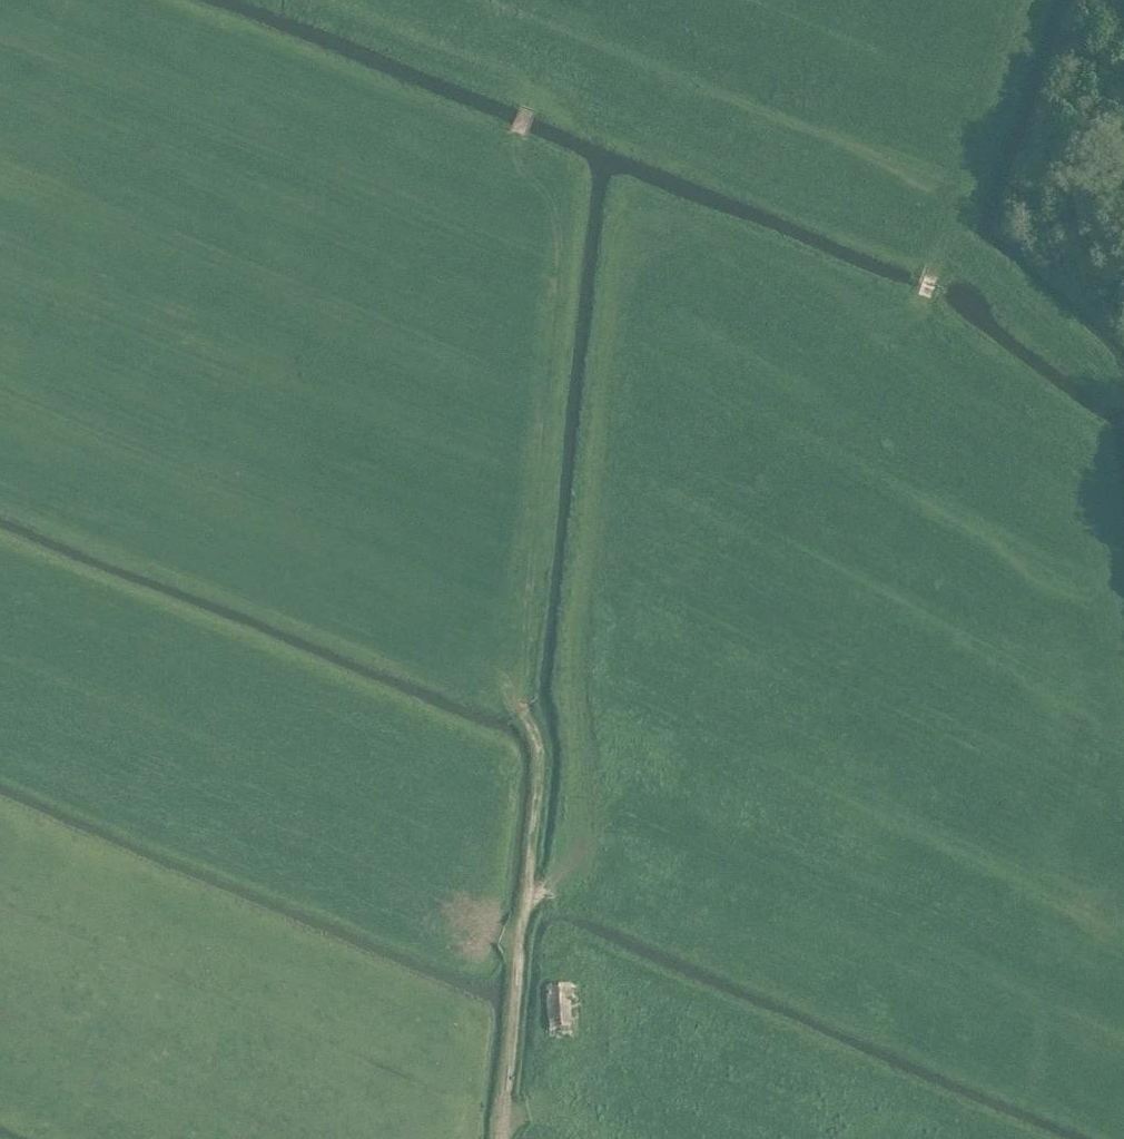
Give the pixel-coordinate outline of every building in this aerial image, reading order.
[(545,1035),(556,1036),(568,1038),(573,985),(551,982),(545,1035)]
